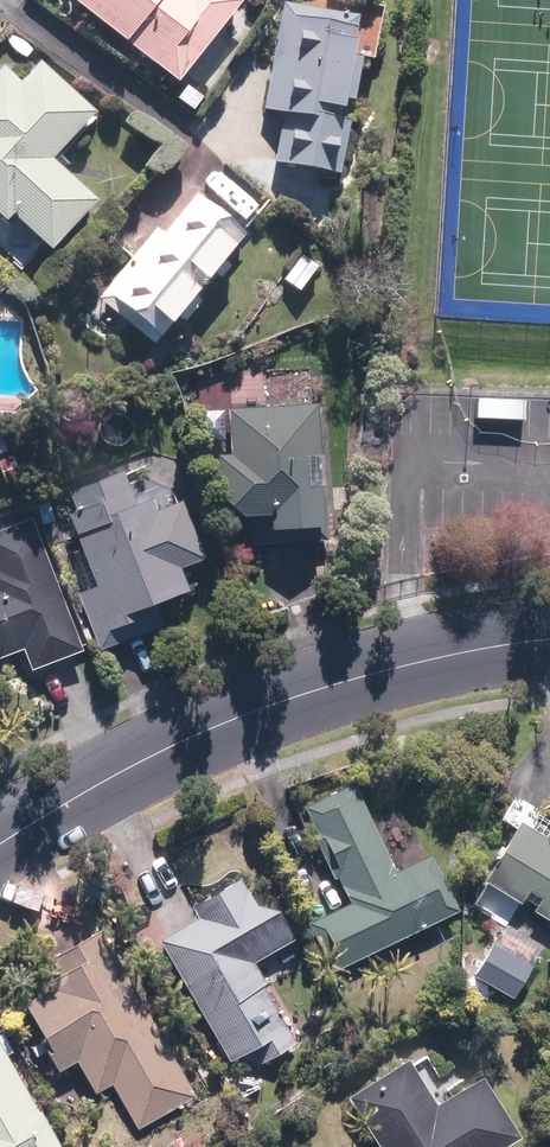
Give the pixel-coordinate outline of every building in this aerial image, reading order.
[(184,81),(248,0),(82,0),(184,81)] [(287,1),(269,107),(287,110),(278,161),(345,172),(369,35),(361,34),(365,14),(287,1)] [(12,219),(18,212),(58,248),(105,198),(59,156),(102,110),(45,58),(27,78),(9,62),(0,72),(0,208),(12,219)] [(161,224),(101,298),(158,344),(250,231),(201,191),(169,230),(161,224)] [(255,544),(334,538),(325,401),(232,407),(235,452),(222,453),(225,494),(253,515),(255,544)] [(0,439),(0,466),(9,484),(28,475),(8,435),(0,439)] [(81,592),(103,648),(169,622),(161,601),(194,589),(185,567),(210,557),(187,500),(162,509),(158,497),(141,503),(127,469),(72,491),(79,509),(73,511),(102,583),(81,592)] [(89,649),(37,516),(0,531),(0,659),(27,648),(36,670),(89,649)] [(335,969),(464,907),(437,850),(401,868),(358,780),(307,804),(353,900),(312,920),(335,969)] [(549,915),(549,834),(523,818),(488,878),(549,915)] [(203,913),(162,936),(232,1059),(253,1047),(261,1061),(300,1039),(255,961),(300,935),(283,904),(260,900),(245,874),(196,902),(203,913)] [(199,1092),(104,926),(45,959),(58,982),(29,999),(67,1066),(81,1058),(99,1090),(115,1082),(140,1126),(199,1092)] [(0,1032),(0,1146),(66,1146),(0,1032)] [(525,1131),(485,1070),(442,1098),(413,1054),(350,1095),(384,1146),(500,1146),(525,1131)]
